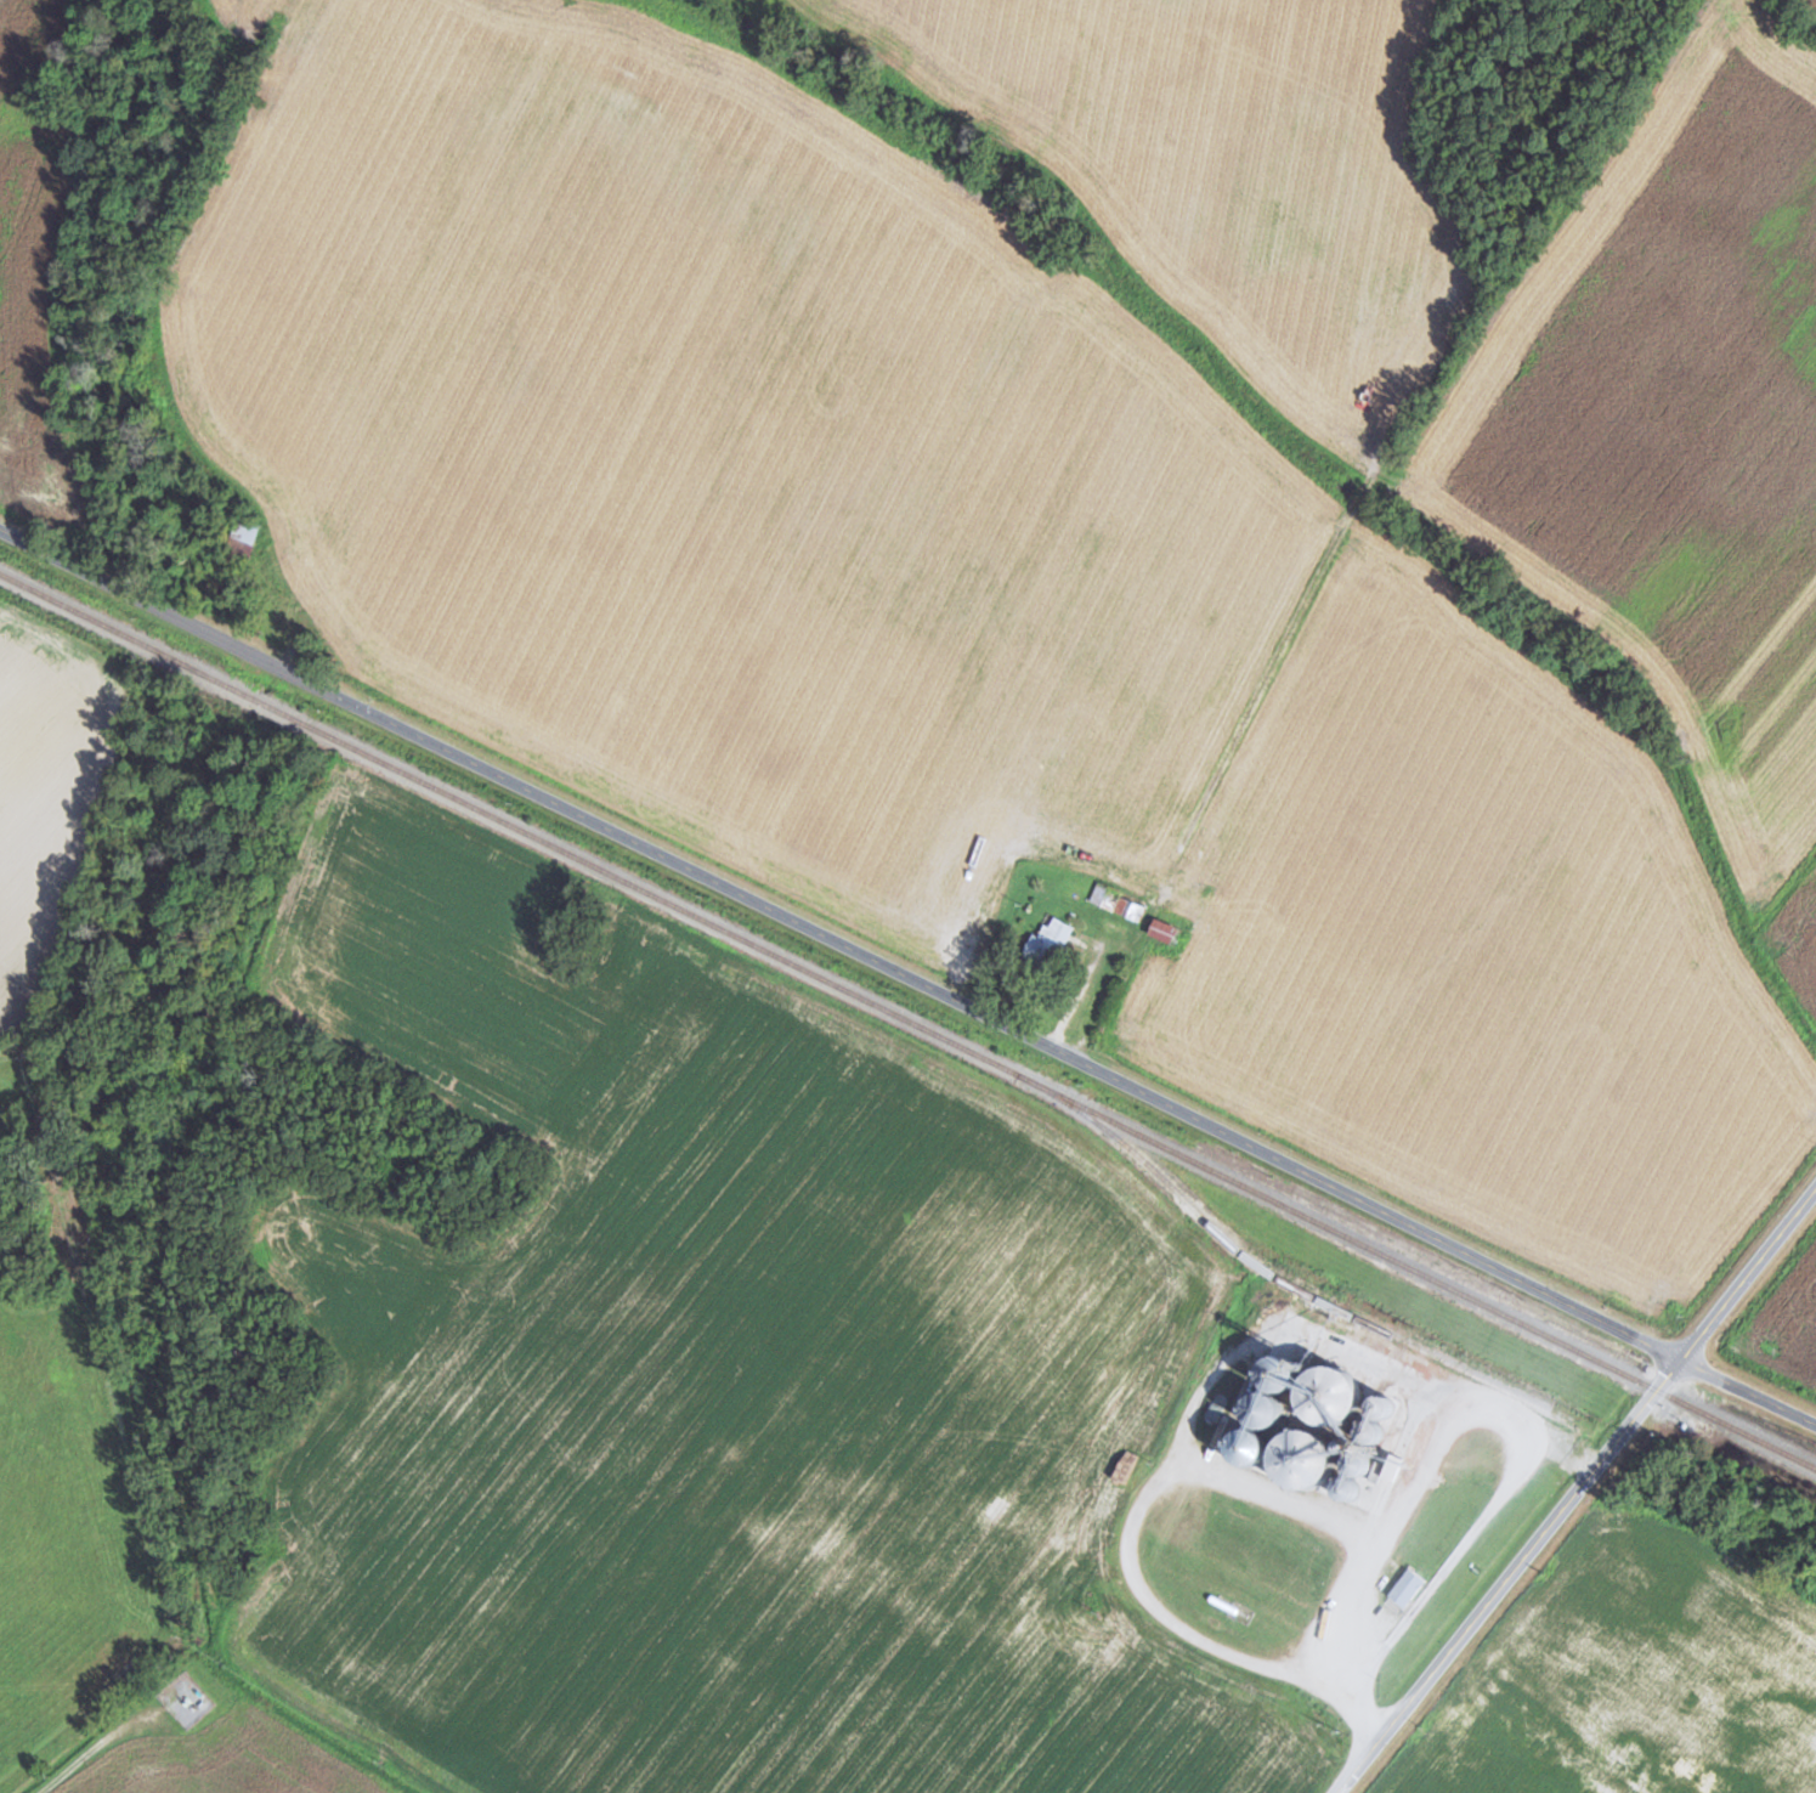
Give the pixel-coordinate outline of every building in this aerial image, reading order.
[(260,546),(267,524),(241,516),(234,538),(260,546)] [(1140,922),(1148,901),(1098,881),(1089,901),(1140,922)] [(1196,901),(1166,890),(1139,969),(1169,980),(1196,901)] [(1060,963),(1077,924),(1056,915),(1051,925),(1040,920),(1028,950),(1060,963)] [(1353,1426),(1366,1407),(1344,1392),(1331,1411),(1353,1426)] [(1342,1486),(1342,1436),(1306,1436),(1306,1486),(1342,1486)]
